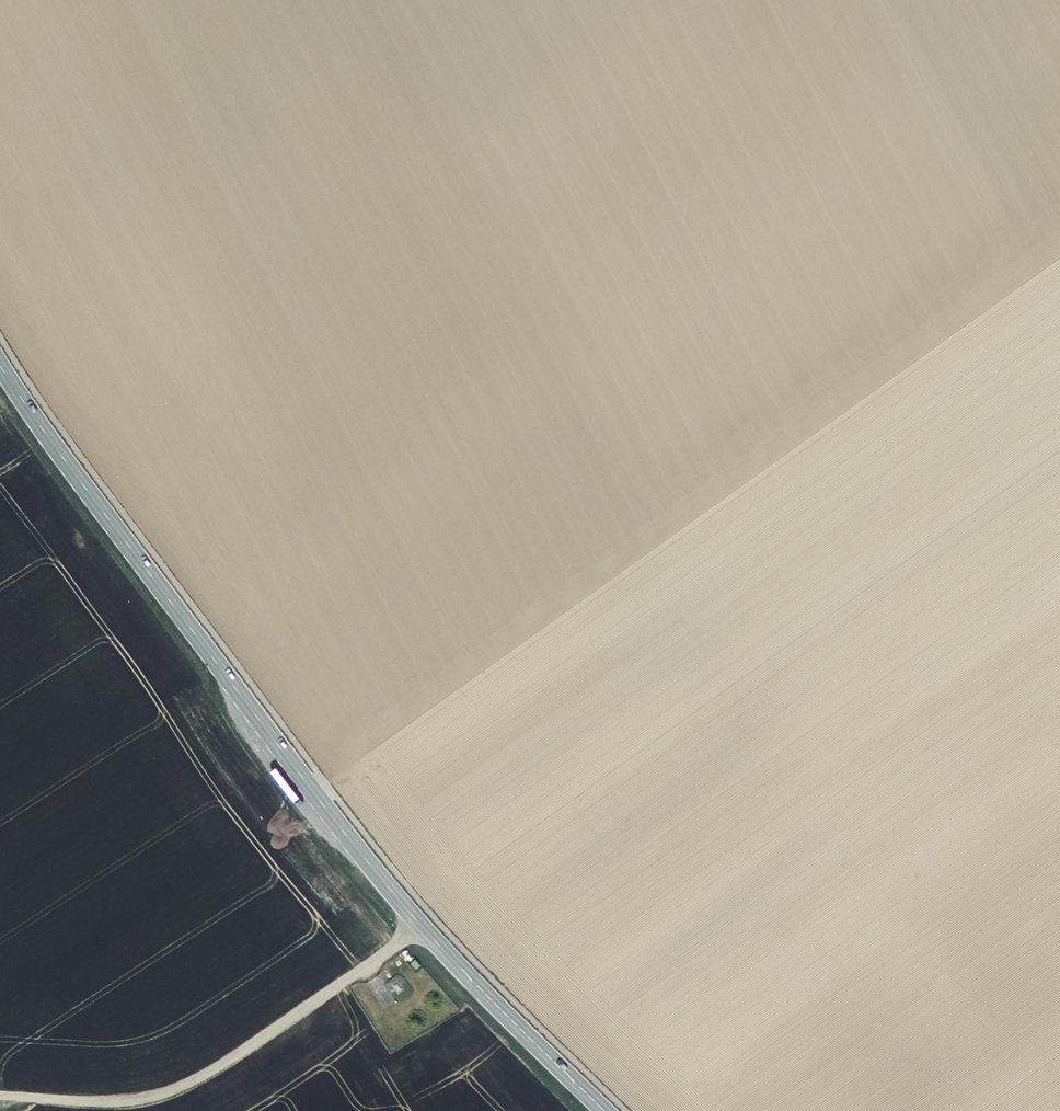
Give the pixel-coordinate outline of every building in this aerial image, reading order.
[(415,959),(410,963),(415,970),(420,966),(415,959)]
